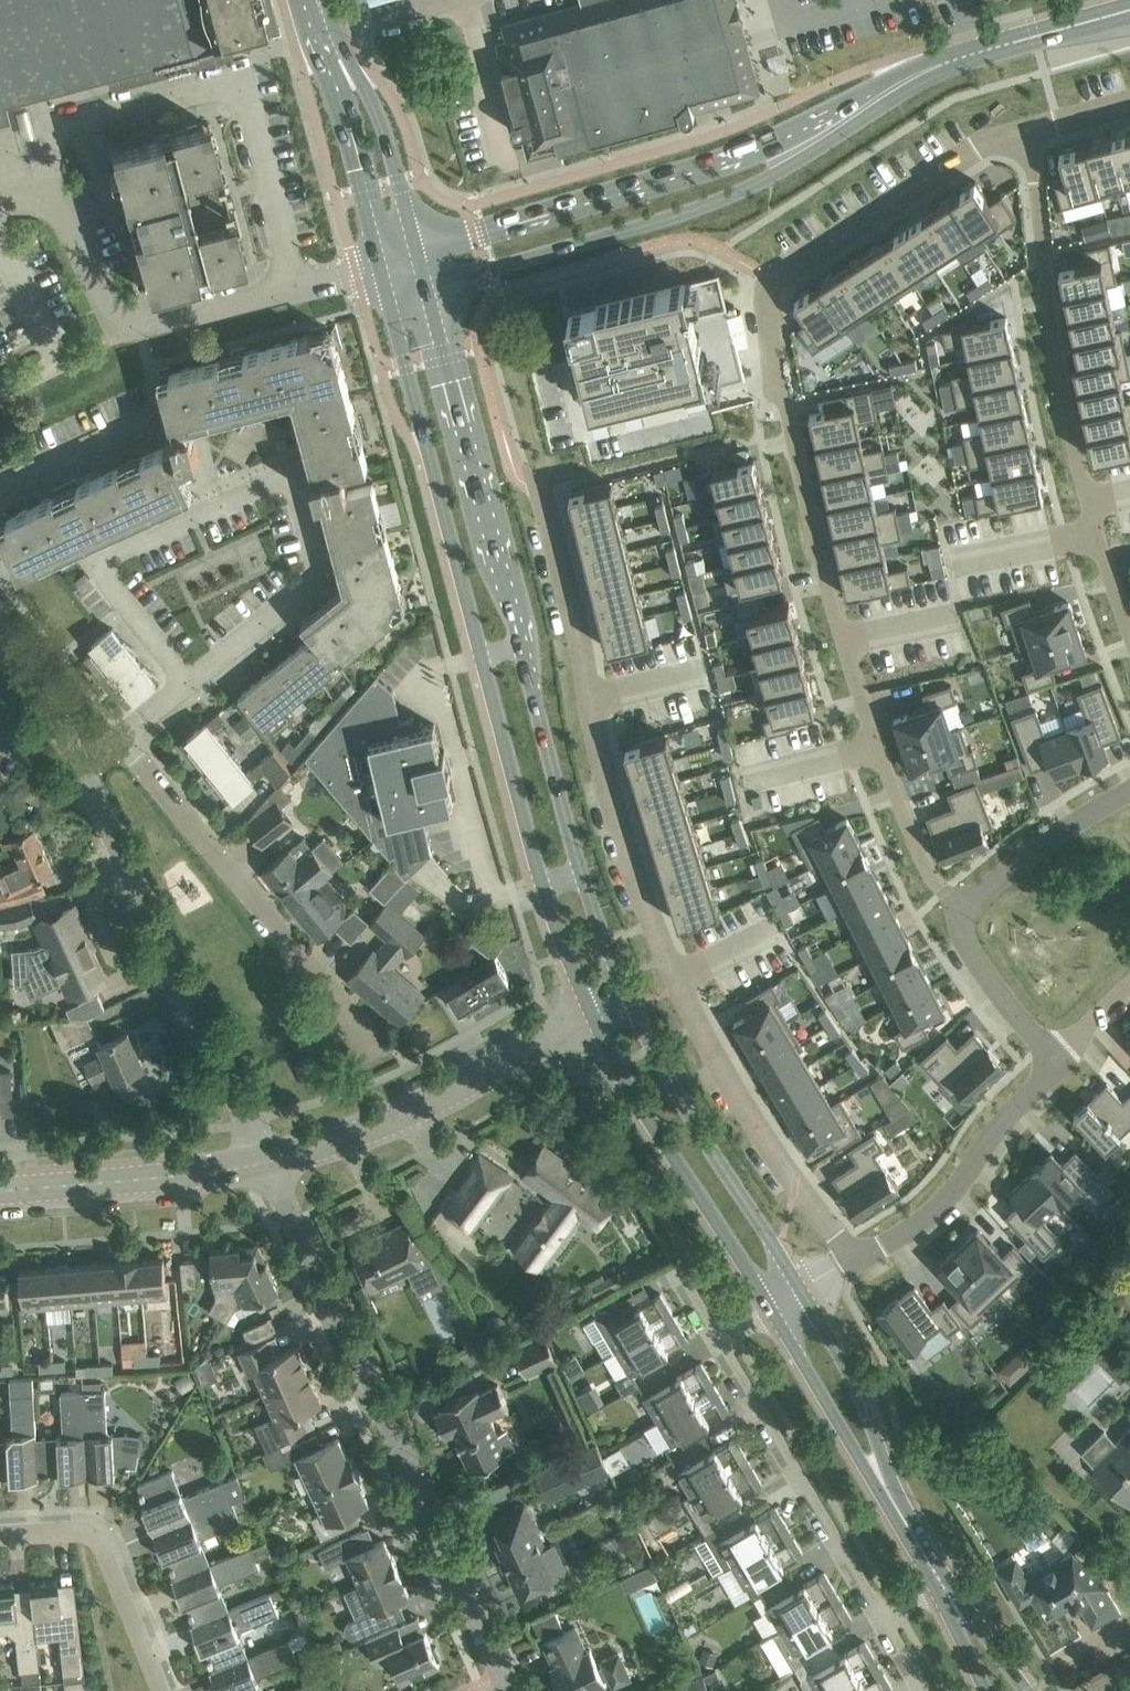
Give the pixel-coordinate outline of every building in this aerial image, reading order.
[(279,30),(271,0),(0,0),(0,104),(279,30)] [(503,68),(517,118),(515,118),(514,119),(512,121),(512,122),(511,124),(511,125),(511,126),(512,128),(513,129),(514,130),(515,131),(516,132),(518,132),(520,132),(530,129),(535,132),(533,135),(534,136),(536,132),(553,142),(557,140),(559,148),(681,115),(681,116),(682,117),(683,118),(684,119),(685,120),(686,120),(688,120),(689,120),(691,119),(693,118),(694,117),(695,115),(695,114),(695,113),(695,112),(693,105),(704,102),(704,104),(729,98),(752,91),(758,90),(740,23),(743,22),(736,1),(734,2),(733,0),(593,0),(582,3),(505,24),(510,40),(500,43),(507,67),(503,68)] [(245,265),(242,254),(208,122),(109,148),(147,291),(245,265)] [(1111,137),(1126,188),(1129,187),(1129,132),(1111,137)] [(1101,195),(1126,188),(1111,137),(1089,143),(1087,144),(1101,195)] [(1087,144),(1089,143),(1088,142),(1060,150),(1068,177),(1055,181),(1062,206),(1101,195),(1087,144)] [(975,180),(952,195),(982,241),(1017,218),(1002,194),(990,202),(975,180)] [(952,196),(931,210),(954,246),(975,232),(981,241),(982,241),(952,195),(952,196)] [(931,210),(909,225),(932,261),(936,258),(954,246),(931,210)] [(1108,220),(1096,223),(1100,235),(1112,232),(1108,220)] [(1129,230),(1129,220),(1121,222),(1123,231),(1129,230)] [(909,225),(886,239),(910,275),(932,261),(909,225)] [(886,239),(864,254),(890,294),(891,293),(888,289),(910,275),(886,239)] [(1060,266),(1065,291),(1107,283),(1108,284),(1118,282),(1110,242),(1084,248),(1087,261),(1060,266)] [(864,254),(842,268),(871,313),(872,312),(869,308),(890,294),(864,254)] [(820,281),(819,281),(849,327),(871,313),(842,268),(821,282),(820,281)] [(719,273),(570,309),(596,415),(745,378),(745,377),(740,356),(723,290),(719,273)] [(990,276),(978,283),(983,291),(995,283),(990,276)] [(819,281),(796,296),(810,318),(798,326),(814,350),(849,327),(819,281)] [(978,283),(967,290),(972,298),(983,291),(978,283)] [(1107,283),(1065,291),(1070,315),(1112,306),(1108,284),(1107,283)] [(945,305),(934,312),(939,320),(950,312),(945,305)] [(1117,329),(1116,328),(1112,306),(1070,315),(1075,338),(1117,329)] [(934,312),(923,319),(928,327),(939,320),(934,312)] [(968,356),(1013,347),(1007,316),(942,329),(946,346),(966,342),(968,356)] [(1080,362),(1127,352),(1122,327),(1116,328),(1117,329),(1075,338),(1079,360),(1080,362)] [(77,484),(80,490),(57,500),(55,495),(7,517),(9,522),(0,526),(0,529),(20,571),(42,561),(39,555),(184,488),(174,466),(198,454),(191,428),(188,417),(298,388),(321,475),(313,477),(318,496),(326,494),(351,588),(305,626),(313,635),(333,658),(342,650),(346,655),(396,615),(392,610),(396,595),(403,594),(386,532),(381,533),(375,511),(380,510),(373,481),(348,487),(344,470),(368,464),(362,440),(356,442),(350,418),(356,417),(338,348),(334,349),(314,338),(313,334),(244,352),(246,358),(222,364),(221,358),(170,372),(171,377),(160,381),(171,421),(176,432),(176,439),(142,454),(144,460),(122,470),(120,464),(77,484)] [(971,371),(952,375),(953,381),(955,390),(1019,377),(1013,347),(968,356),(971,371)] [(938,349),(929,351),(931,364),(940,362),(938,349)] [(1127,352),(1080,362),(1079,360),(1074,361),(1079,386),(1121,377),(1121,378),(1129,377),(1129,368),(1127,352)] [(916,358),(903,361),(905,370),(918,367),(916,358)] [(903,361),(890,364),(891,373),(905,370),(903,361)] [(1019,377),(955,390),(958,406),(978,402),(981,416),(1025,407),(1019,377)] [(1126,399),(1121,378),(1121,377),(1079,386),(1084,409),(1126,401),(1126,399)] [(953,381),(940,384),(942,393),(955,390),(953,381)] [(848,406),(810,414),(816,445),(861,436),(858,421),(878,417),(872,388),(846,393),(848,406)] [(955,390),(942,393),(945,409),(958,406),(955,390)] [(1129,424),(1129,398),(1126,399),(1126,401),(1084,409),(1089,433),(1129,424)] [(983,431),(964,434),(965,441),(967,450),(1031,437),(1025,407),(981,416),(983,431)] [(1089,433),(1094,457),(1129,450),(1129,424),(1089,433)] [(861,436),(816,445),(822,474),(887,461),(885,453),(883,446),(864,450),(861,436)] [(1031,437),(967,450),(969,459),(970,466),(990,462),(993,476),(1037,467),(1034,450),(1031,437)] [(965,441),(952,444),(954,453),(967,450),(965,441)] [(898,450),(885,453),(887,461),(900,459),(898,450)] [(967,450),(954,453),(956,462),(969,459),(967,450)] [(726,451),(699,457),(703,473),(713,470),(719,493),(760,483),(754,458),(730,464),(726,451)] [(900,459),(887,461),(888,470),(902,468),(900,459)] [(887,461),(822,474),(829,504),(873,495),(870,481),(890,477),(888,470),(887,461)] [(996,490),(979,494),(982,509),(999,506),(999,507),(1043,498),(1037,467),(993,476),(996,490)] [(663,468),(654,470),(658,484),(666,482),(663,468)] [(612,482),(570,493),(576,515),(617,504),(612,482)] [(718,493),(724,516),(766,506),(760,483),(718,493)] [(976,494),(963,497),(964,505),(966,513),(982,509),(979,494),(976,494)] [(873,495),(829,504),(835,534),(899,521),(897,512),(896,506),(876,510),(873,495)] [(664,503),(655,505),(659,518),(667,516),(664,503)] [(617,504),(576,515),(581,537),(623,527),(617,504)] [(766,506),(724,516),(730,539),(771,529),(766,506)] [(898,512),(897,512),(899,521),(912,518),(910,510),(898,512)] [(683,512),(674,515),(677,528),(686,525),(683,512)] [(667,516),(659,518),(662,531),(671,529),(667,516)] [(912,518),(899,521),(901,530),(914,527),(912,518)] [(899,521),(835,534),(841,564),(885,555),(882,541),(902,537),(901,530),(899,521)] [(686,525),(677,528),(681,541),(690,538),(686,525)] [(623,527),(581,537),(587,559),(628,549),(623,527)] [(771,529),(730,539),(736,562),(777,552),(771,529)] [(940,544),(923,548),(926,560),(930,560),(931,567),(933,576),(946,573),(944,564),(940,544)] [(675,547),(666,549),(669,562),(678,560),(675,547)] [(628,549),(587,559),(592,581),(634,571),(628,549)] [(741,585),(731,588),(735,602),(762,595),(758,582),(783,576),(777,552),(736,562),(741,585)] [(888,569),(885,555),(841,564),(847,595),(911,582),(908,565),(888,569)] [(695,559),(686,561),(689,574),(698,572),(695,559)] [(678,560),(669,562),(673,575),(681,573),(678,560)] [(634,571),(592,581),(598,603),(639,593),(634,571)] [(686,590),(677,593),(680,606),(689,603),(686,590)] [(707,590),(694,593),(697,605),(710,602),(707,590)] [(639,593),(598,603),(603,626),(645,615),(639,593)] [(748,614),(755,639),(796,629),(790,603),(765,609),(762,595),(735,602),(738,617),(748,614)] [(1030,599),(1003,607),(1008,622),(1011,621),(1019,647),(1024,645),(1024,644),(1078,627),(1069,601),(1034,612),(1030,599)] [(689,603),(680,606),(684,619),(692,616),(689,603)] [(645,615),(603,626),(609,648),(650,638),(645,615)] [(120,702),(128,695),(132,700),(156,682),(112,627),(88,645),(93,650),(84,657),(120,702)] [(1032,669),(1024,672),(1029,687),(1056,678),(1051,665),(1086,653),(1078,627),(1024,644),(1024,645),(1031,665),(1032,669)] [(715,629),(706,631),(709,645),(718,643),(715,629)] [(796,629),(755,639),(761,665),(803,655),(796,629)] [(313,635),(294,650),(319,681),(339,665),(333,658),(313,635)] [(319,681),(294,650),(276,665),(301,696),(319,681)] [(809,681),(803,655),(761,665),(768,691),(809,681)] [(723,661),(714,663),(717,676),(726,674),(723,661)] [(301,696),(276,665),(257,680),(282,711),(301,696)] [(1095,669),(1081,675),(1084,683),(1098,678),(1095,669)] [(726,674),(717,676),(721,689),(729,687),(726,674)] [(413,718),(414,716),(413,715),(411,718),(401,721),(394,690),(377,675),(362,691),(304,759),(391,857),(394,861),(405,874),(432,851),(425,820),(435,818),(438,820),(438,818),(436,817),(441,810),(443,811),(443,810),(443,809),(442,806),(454,803),(447,774),(449,774),(450,776),(451,776),(445,749),(444,749),(444,752),(442,752),(435,723),(423,726),(422,722),(421,721),(420,723),(413,718)] [(282,711),(257,680),(239,695),(264,726),(282,711)] [(809,681),(768,691),(774,716),(764,718),(768,734),(795,727),(791,713),(816,707),(809,681)] [(929,707),(894,718),(903,744),(951,728),(951,727),(943,704),(956,699),(951,684),(924,693),(929,707)] [(1068,726),(1067,726),(1082,766),(1108,756),(1103,742),(1121,735),(1102,684),(1079,693),(1089,718),(1068,726)] [(347,695),(343,691),(328,708),(333,712),(347,695)] [(1030,691),(1006,698),(1010,708),(1033,700),(1030,691)] [(1036,709),(1013,717),(1032,768),(1050,761),(1056,776),(1082,766),(1067,726),(1068,726),(1062,712),(1040,720),(1036,709)] [(220,711),(206,722),(180,742),(204,772),(209,768),(230,751),(213,730),(227,720),(220,711)] [(951,728),(903,744),(912,771),(946,759),(951,772),(952,772),(956,784),(975,778),(982,776),(978,763),(973,748),(970,749),(961,724),(951,727),(951,728)] [(315,732),(311,728),(295,745),(300,749),(315,732)] [(727,728),(718,730),(721,743),(730,741),(727,728)] [(667,734),(626,747),(633,769),(674,756),(667,734)] [(730,741),(721,743),(724,756),(733,754),(730,741)] [(230,751),(209,768),(204,772),(228,802),(254,781),(263,772),(267,769),(279,784),(280,785),(281,784),(292,771),(275,749),(247,772),(230,751)] [(1018,754),(1005,758),(1008,767),(1021,762),(1018,754)] [(674,756),(633,769),(640,790),(681,778),(674,756)] [(1008,767),(1006,767),(1010,780),(1025,774),(1021,762),(1008,767)] [(730,774),(721,776),(724,789),(733,787),(730,774)] [(681,778),(640,790),(646,812),(687,800),(681,778)] [(955,806),(928,817),(944,859),(989,842),(984,829),(994,825),(977,782),(949,792),(955,806)] [(279,784),(245,823),(263,844),(293,819),(282,806),(292,798),(286,791),(281,784),(280,785),(279,784)] [(733,787),(724,789),(728,802),(736,800),(733,787)] [(687,800),(646,812),(653,834),(694,822),(687,800)] [(819,816),(794,829),(813,867),(818,865),(817,864),(860,842),(847,817),(825,829),(819,816)] [(740,817),(731,820),(736,833),(744,830),(740,817)] [(694,822),(653,834),(659,856),(701,844),(694,822)] [(0,866),(0,875),(6,887),(0,889),(0,907),(28,900),(32,899),(25,884),(53,870),(34,828),(3,842),(12,861),(0,866)] [(744,830),(736,833),(740,845),(749,842),(744,830)] [(324,934),(334,926),(345,917),(343,914),(344,912),(345,909),(345,907),(346,903),(345,900),(345,897),(343,893),(341,890),(328,874),(333,870),(329,866),(312,845),(303,835),(289,847),(279,856),(262,870),(287,901),(319,939),(324,934)] [(860,842),(817,864),(818,865),(829,887),(872,866),(860,842)] [(701,844),(659,856),(666,878),(707,865),(701,844)] [(764,857),(756,860),(760,872),(768,869),(764,857)] [(407,876),(405,874),(394,861),(368,891),(383,904),(407,876)] [(707,865),(666,878),(673,900),(714,887),(707,865)] [(872,866),(829,887),(842,912),(846,910),(846,909),(884,889),(872,866)] [(768,869),(760,872),(765,885),(773,882),(768,869)] [(714,887),(673,900),(680,922),(721,909),(714,887)] [(858,932),(896,913),(884,889),(846,909),(846,910),(858,932)] [(782,896),(774,900),(780,912),(788,908),(782,896)] [(20,925),(36,917),(28,900),(0,907),(0,926),(20,925)] [(424,993),(392,966),(405,952),(407,954),(424,934),(400,913),(388,903),(385,906),(371,923),(389,938),(376,952),(374,950),(349,978),(399,1022),(424,993)] [(53,985),(64,980),(70,994),(103,978),(70,907),(37,923),(46,941),(35,946),(13,948),(15,983),(25,982),(31,995),(53,985)] [(788,908),(780,912),(786,924),(795,920),(788,908)] [(896,913),(858,932),(870,956),(908,937),(896,913)] [(503,945),(474,923),(463,937),(491,958),(496,954),(503,945)] [(908,937),(870,956),(882,980),(920,960),(908,937)] [(807,943),(799,948),(805,959),(813,955),(807,943)] [(514,985),(496,955),(496,954),(491,958),(444,986),(459,1010),(469,1012),(514,985)] [(813,955),(805,959),(812,971),(820,966),(813,955)] [(894,1003),(932,984),(920,960),(882,980),(894,1003)] [(756,1010),(734,1022),(747,1044),(788,1020),(776,999),(781,997),(773,983),(748,998),(756,1010)] [(932,984),(894,1003),(906,1026),(896,1031),(903,1045),(929,1032),(922,1020),(944,1009),(932,984)] [(833,989),(825,995),(832,1005),(840,1001),(833,989)] [(840,1001),(832,1005),(840,1017),(848,1012),(840,1001)] [(826,1008),(819,1013),(826,1025),(834,1020),(826,1008)] [(867,1054),(895,1042),(881,1011),(854,1023),(867,1054)] [(63,1048),(95,1033),(88,1017),(50,1020),(63,1048)] [(788,1020),(747,1044),(759,1064),(796,1043),(796,1044),(801,1041),(788,1020)] [(834,1020),(826,1025),(834,1036),(841,1031),(834,1020)] [(947,1036),(921,1060),(953,1094),(961,1087),(970,1097),(1005,1065),(975,1032),(957,1047),(947,1036)] [(128,1033),(108,1042),(100,1045),(104,1054),(86,1063),(93,1080),(112,1071),(116,1079),(143,1066),(128,1033)] [(796,1043),(759,1064),(771,1085),(808,1063),(796,1044),(796,1043)] [(853,1047),(846,1053),(854,1064),(862,1059),(853,1047)] [(312,1054),(296,1061),(310,1088),(325,1080),(312,1054)] [(862,1059),(854,1064),(863,1074),(870,1068),(862,1059)] [(896,1060),(886,1069),(892,1075),(902,1066),(896,1060)] [(808,1063),(771,1085),(784,1106),(820,1084),(808,1063)] [(9,1069),(0,1069),(0,1114),(13,1113),(9,1069)] [(902,1071),(891,1081),(898,1090),(910,1079),(902,1071)] [(884,1076),(872,1083),(892,1117),(903,1111),(910,1107),(884,1076)] [(1074,1113),(1102,1143),(1107,1148),(1129,1126),(1129,1093),(1124,1099),(1108,1082),(1074,1113)] [(820,1084),(784,1106),(796,1126),(832,1104),(832,1103),(820,1084)] [(832,1104),(796,1126),(808,1147),(830,1135),(837,1147),(862,1132),(841,1098),(832,1103),(832,1104)] [(910,1107),(903,1111),(909,1122),(917,1118),(910,1107)] [(858,1161),(834,1177),(859,1215),(899,1189),(875,1152),(884,1146),(875,1132),(850,1148),(858,1161)] [(1102,1143),(1093,1152),(1105,1164),(1114,1155),(1107,1148),(1102,1143)] [(596,1226),(614,1201),(542,1148),(524,1172),(553,1193),(520,1237),(535,1248),(528,1258),(543,1269),(583,1215),(596,1226)] [(1052,1153),(1031,1172),(1060,1203),(1077,1187),(1096,1207),(1113,1190),(1107,1184),(1097,1173),(1076,1150),(1062,1164),(1052,1153)] [(459,1192),(454,1189),(441,1205),(473,1228),(512,1176),(480,1154),(472,1165),(468,1172),(472,1175),(459,1192)] [(1105,1165),(1097,1173),(1107,1184),(1115,1176),(1105,1165)] [(1021,1202),(1007,1215),(1028,1238),(1039,1249),(1044,1255),(1062,1238),(1043,1218),(1060,1203),(1031,1172),(1011,1191),(1021,1202)] [(405,1223),(353,1248),(355,1253),(372,1288),(409,1270),(417,1286),(444,1273),(426,1236),(414,1242),(405,1223)] [(978,1228),(958,1247),(1000,1292),(1019,1274),(1021,1276),(1033,1266),(1013,1245),(1003,1255),(978,1228)] [(1028,1238),(1021,1245),(1031,1256),(1039,1249),(1028,1238)] [(211,1249),(213,1271),(216,1298),(209,1310),(219,1315),(258,1245),(241,1247),(241,1246),(211,1249)] [(279,1288),(267,1260),(265,1261),(258,1245),(219,1315),(228,1320),(235,1309),(259,1297),(279,1288)] [(958,1247),(938,1266),(963,1292),(952,1302),(972,1323),(984,1312),(981,1309),(1000,1292),(958,1247)] [(167,1296),(164,1257),(140,1259),(143,1298),(167,1296)] [(114,1260),(115,1261),(118,1300),(143,1298),(140,1259),(140,1258),(114,1260)] [(198,1285),(198,1281),(196,1259),(181,1260),(183,1287),(198,1285)] [(118,1300),(115,1261),(92,1263),(95,1302),(118,1300)] [(95,1302),(92,1263),(68,1265),(71,1304),(95,1302)] [(71,1304),(68,1265),(44,1267),(47,1306),(71,1304)] [(47,1306),(44,1267),(19,1270),(21,1292),(23,1308),(47,1306)] [(7,1270),(0,1271),(0,1310),(10,1309),(8,1293),(7,1270)] [(915,1285),(879,1312),(907,1350),(917,1343),(928,1357),(953,1339),(948,1333),(962,1323),(944,1299),(932,1308),(915,1285)] [(660,1292),(630,1310),(624,1299),(596,1315),(617,1350),(660,1325),(655,1317),(670,1308),(660,1292)] [(268,1318),(248,1327),(243,1329),(248,1343),(274,1331),(268,1318)] [(664,1333),(660,1325),(617,1350),(638,1384),(665,1369),(658,1357),(688,1339),(679,1324),(664,1333)] [(526,1373),(558,1359),(545,1330),(513,1344),(526,1373)] [(276,1335),(239,1351),(250,1374),(256,1371),(266,1393),(309,1374),(297,1345),(275,1355),(268,1340),(276,1336),(276,1335)] [(1102,1349),(1120,1379),(1129,1373),(1129,1366),(1115,1341),(1102,1349)] [(468,1367),(487,1359),(483,1347),(463,1356),(468,1367)] [(148,1363),(161,1362),(161,1353),(148,1354),(148,1363)] [(148,1363),(148,1354),(135,1355),(135,1364),(148,1363)] [(52,1369),(51,1360),(39,1361),(40,1370),(52,1369)] [(52,1369),(66,1368),(65,1360),(51,1360),(52,1369)] [(702,1362),(672,1380),(665,1369),(638,1384),(658,1419),(701,1394),(696,1386),(711,1378),(702,1362)] [(1009,1362),(1000,1371),(1011,1383),(1024,1372),(1015,1363),(1009,1362)] [(1,1373),(14,1372),(14,1363),(0,1364),(1,1373)] [(101,1373),(114,1372),(113,1363),(100,1364),(101,1373)] [(100,1364),(87,1365),(88,1374),(101,1373),(100,1364)] [(266,1393),(276,1415),(269,1418),(279,1440),(295,1433),(315,1424),(315,1423),(306,1426),(300,1411),(322,1402),(309,1374),(266,1393)] [(10,1378),(13,1434),(9,1439),(0,1440),(0,1477),(10,1476),(10,1480),(38,1479),(38,1475),(36,1437),(34,1393),(33,1377),(10,1378)] [(101,1390),(101,1380),(81,1381),(82,1391),(88,1476),(115,1474),(115,1470),(138,1469),(141,1451),(143,1435),(128,1432),(112,1433),(108,1429),(105,1389),(101,1390)] [(436,1413),(446,1436),(454,1433),(471,1470),(517,1449),(506,1425),(497,1429),(490,1414),(505,1407),(494,1382),(442,1405),(444,1409),(436,1413)] [(82,1391),(61,1392),(63,1431),(59,1436),(36,1437),(38,1475),(60,1473),(60,1478),(88,1476),(82,1391)] [(658,1419),(645,1427),(659,1450),(665,1446),(672,1458),(703,1440),(706,1438),(699,1427),(729,1409),(720,1394),(705,1402),(701,1394),(658,1419)] [(1082,1450),(1101,1469),(1099,1470),(1129,1501),(1129,1428),(1129,1429),(1118,1441),(1105,1428),(1082,1450)] [(679,1470),(678,1470),(691,1493),(684,1497),(684,1498),(734,1468),(729,1460),(744,1452),(735,1436),(709,1452),(703,1440),(672,1458),(679,1470)] [(281,1444),(263,1452),(270,1469),(297,1457),(312,1489),(356,1468),(351,1457),(348,1458),(339,1437),(319,1446),(312,1450),(307,1437),(282,1447),(281,1444)] [(596,1442),(561,1458),(574,1487),(610,1471),(596,1442)] [(322,1512),(311,1517),(321,1538),(359,1520),(357,1507),(368,1501),(359,1480),(361,1479),(356,1468),(312,1489),(322,1512)] [(739,1476),(734,1468),(684,1498),(704,1532),(732,1516),(739,1512),(733,1501),(762,1483),(753,1468),(739,1476)] [(159,1475),(138,1484),(147,1505),(143,1507),(154,1533),(246,1495),(239,1474),(225,1480),(188,1495),(182,1492),(173,1470),(159,1475)] [(164,1558),(168,1556),(176,1576),(172,1578),(172,1579),(211,1563),(210,1562),(201,1542),(204,1536),(241,1521),(237,1511),(250,1507),(246,1495),(154,1533),(164,1558)] [(493,1518),(504,1542),(498,1545),(520,1593),(568,1571),(554,1540),(540,1546),(533,1531),(537,1530),(525,1504),(493,1518)] [(739,1512),(732,1516),(704,1532),(725,1568),(733,1564),(775,1538),(770,1530),(785,1521),(776,1506),(750,1521),(743,1510),(739,1512)] [(342,1538),(319,1548),(326,1566),(348,1556),(360,1583),(398,1566),(392,1555),(384,1538),(373,1544),(367,1527),(342,1538)] [(733,1564),(746,1586),(747,1586),(754,1598),(762,1593),(784,1579),(778,1568),(804,1553),(794,1537),(780,1546),(775,1538),(733,1564)] [(183,1604),(187,1603),(195,1623),(191,1624),(191,1625),(230,1609),(229,1609),(221,1588),(223,1582),(260,1567),(256,1558),(270,1553),(265,1540),(251,1546),(210,1562),(211,1563),(172,1579),(183,1604)] [(637,1547),(633,1557),(636,1564),(650,1557),(644,1544),(637,1547)] [(1034,1596),(1047,1618),(1064,1607),(1062,1604),(1071,1598),(1073,1602),(1079,1603),(1081,1603),(1093,1624),(1119,1609),(1104,1584),(1107,1583),(1073,1551),(1063,1557),(1061,1555),(1047,1563),(1028,1575),(1017,1557),(998,1568),(1020,1604),(1034,1596)] [(348,1634),(352,1636),(356,1638),(375,1629),(381,1627),(405,1615),(398,1599),(409,1594),(402,1578),(403,1578),(398,1566),(360,1583),(346,1589),(357,1615),(347,1619),(346,1624),(346,1630),(348,1634)] [(636,1570),(620,1577),(627,1591),(642,1584),(636,1570)] [(784,1579),(762,1593),(768,1604),(768,1605),(781,1628),(830,1600),(838,1595),(825,1571),(799,1586),(792,1575),(784,1579)] [(44,1583),(28,1585),(31,1607),(34,1630),(50,1629),(59,1635),(63,1672),(83,1670),(76,1604),(59,1606),(56,1579),(43,1580),(44,1583)] [(6,1631),(15,1637),(18,1670),(39,1668),(34,1630),(31,1607),(15,1608),(12,1581),(0,1582),(0,1631),(6,1631)] [(677,1584),(666,1591),(671,1599),(682,1592),(677,1584)] [(202,1651),(206,1649),(214,1669),(210,1670),(210,1671),(249,1656),(248,1655),(240,1634),(242,1628),(279,1613),(274,1601),(287,1595),(284,1587),(270,1592),(229,1609),(230,1609),(191,1625),(202,1651)] [(830,1600),(781,1628),(773,1632),(794,1667),(833,1645),(826,1633),(852,1618),(838,1595),(830,1600)] [(425,1630),(405,1639),(399,1624),(366,1639),(377,1663),(392,1657),(402,1680),(440,1663),(425,1630)] [(576,1627),(564,1632),(544,1641),(555,1665),(551,1666),(563,1690),(597,1690),(596,1689),(606,1684),(604,1679),(608,1677),(613,1687),(633,1678),(620,1650),(600,1659),(602,1665),(599,1667),(590,1649),(587,1651),(576,1627)] [(210,1671),(218,1690),(263,1690),(259,1681),(261,1675),(298,1660),(294,1650),(309,1644),(304,1633),(248,1655),(249,1656),(210,1671)] [(340,1639),(325,1645),(329,1654),(343,1648),(340,1639)] [(840,1656),(833,1645),(794,1667),(808,1690),(834,1690),(865,1673),(860,1665),(875,1656),(866,1641),(840,1656)] [(865,1673),(834,1690),(887,1690),(893,1688),(884,1672),(869,1681),(865,1673)] [(703,1673),(662,1690),(711,1690),(703,1673)] [(65,1690),(85,1690),(85,1688),(84,1678),(64,1680),(65,1690)]
